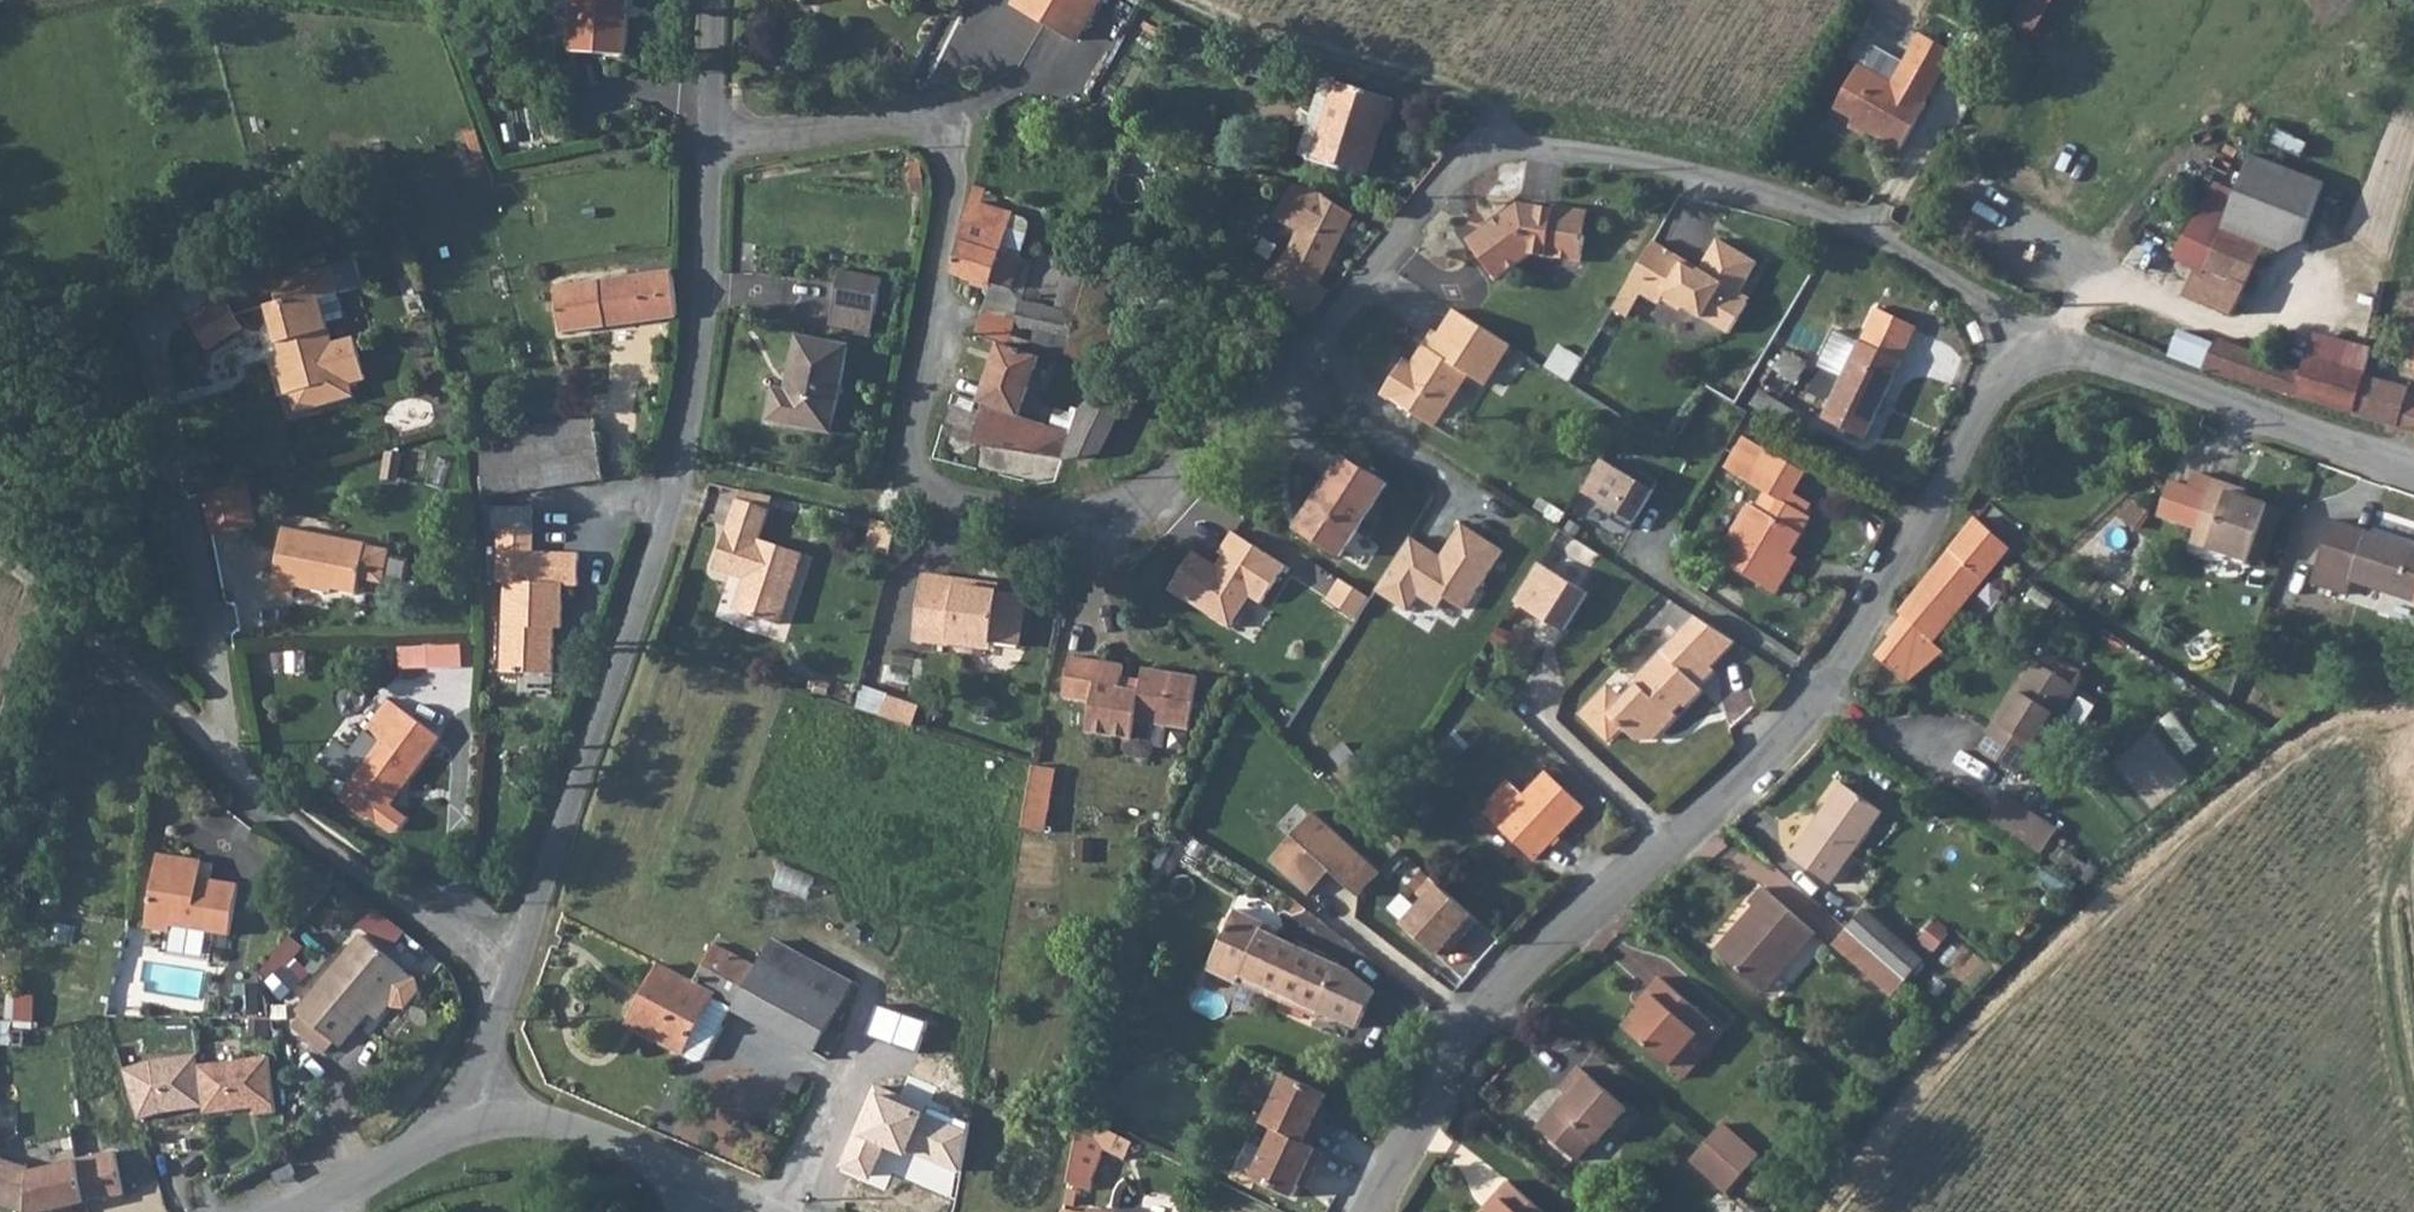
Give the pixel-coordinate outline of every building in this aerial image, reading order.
[(629,0),(542,0),(542,1),(574,3),(570,54),(624,58),(629,0)] [(1015,4),(1082,43),(1107,0),(1017,0),(1015,4)] [(2038,34),(2058,0),(2028,0),(2015,20),(2038,34)] [(1917,35),(1903,62),(1934,79),(1948,52),(1917,35)] [(1858,66),(1835,110),(1853,120),(1851,125),(1901,151),(1926,103),(1923,101),(1934,79),(1903,62),(1891,85),(1858,66)] [(1322,77),(1299,157),(1363,177),(1387,97),(1322,77)] [(2236,194),(2231,206),(2203,272),(2214,278),(2204,299),(2232,312),(2266,243),(2279,249),(2301,242),(2325,183),(2252,155),(2236,194)] [(1319,189),(1296,183),(1281,218),(1300,230),(1292,248),(1286,251),(1267,276),(1315,310),(1333,286),(1319,274),(1323,267),(1337,242),(1352,211),(1331,197),(1319,189)] [(2213,185),(2208,196),(2231,206),(2236,194),(2213,185)] [(2203,272),(2231,206),(2207,196),(2172,256),(2195,268),(2203,272)] [(1522,200),(1469,237),(1496,277),(1532,251),(1582,261),(1586,236),(1582,229),(1586,209),(1557,203),(1555,214),(1541,211),(1542,204),(1522,200)] [(969,205),(958,242),(1000,254),(1012,217),(969,205)] [(1000,254),(992,285),(1011,286),(1030,222),(1012,217),(1000,254)] [(1654,238),(1628,282),(1614,305),(1627,313),(1641,290),(1659,300),(1662,295),(1681,306),(1683,302),(1699,312),(1740,249),(1718,236),(1700,265),(1654,238)] [(958,242),(949,268),(951,269),(950,274),(992,285),(1000,254),(958,242)] [(1740,249),(1699,312),(1729,329),(1747,299),(1736,293),(1739,289),(1756,260),(1740,249)] [(1146,250),(1138,272),(1151,277),(1160,256),(1146,250)] [(2195,268),(2184,292),(2203,301),(2204,299),(2214,278),(2203,272),(2195,268)] [(284,304),(274,307),(284,346),(295,344),(298,357),(281,361),(292,400),(298,399),(303,417),(359,402),(356,388),(371,384),(360,341),(339,346),(327,301),(345,296),(338,270),(279,285),(284,304)] [(839,272),(832,308),(874,316),(881,280),(839,272)] [(617,285),(558,294),(563,333),(676,317),(672,274),(635,281),(634,282),(617,286),(617,285)] [(1739,289),(1736,293),(1747,299),(1749,295),(1739,289)] [(237,317),(226,299),(189,323),(210,353),(246,329),(237,317)] [(1382,392),(1422,417),(1433,400),(1445,409),(1468,374),(1483,384),(1510,342),(1455,307),(1440,330),(1434,327),(1422,346),(1425,348),(1420,356),(1417,354),(1411,362),(1404,356),(1382,392)] [(874,316),(832,308),(829,327),(870,334),(874,316)] [(1862,343),(1861,342),(1826,420),(1867,439),(1903,362),(1902,362),(1917,328),(1877,310),(1862,343)] [(2182,326),(2170,357),(2205,369),(2217,339),(2182,326)] [(2217,339),(2205,369),(2295,397),(2305,365),(2218,337),(2217,339)] [(775,389),(769,422),(831,433),(847,347),(797,338),(787,391),(775,389)] [(1034,356),(1001,344),(987,387),(994,390),(988,407),(1018,417),(1038,357),(1034,356)] [(2305,365),(2295,397),(2351,413),(2367,369),(2367,365),(2312,346),(2305,365)] [(1563,348),(1552,369),(1574,379),(1585,358),(1563,348)] [(2351,413),(2392,424),(2413,433),(2413,394),(2409,391),(2410,386),(2367,369),(2351,413)] [(987,387),(981,405),(984,406),(988,407),(994,390),(987,387)] [(1433,400),(1422,417),(1434,425),(1445,409),(1433,400)] [(984,406),(975,446),(1071,465),(1078,437),(1018,417),(988,407),(984,406)] [(1078,437),(1071,465),(1110,460),(1123,419),(1093,409),(1085,412),(1078,437)] [(564,425),(566,443),(596,438),(593,420),(564,425)] [(566,443),(480,456),(486,496),(562,484),(563,487),(602,481),(596,438),(566,443)] [(1775,449),(1755,482),(1767,489),(1757,505),(1751,502),(1716,558),(1776,594),(1791,570),(1781,564),(1787,553),(1790,553),(1812,517),(1807,513),(1814,500),(1797,490),(1809,469),(1775,449)] [(1346,453),(1298,526),(1342,554),(1389,482),(1346,453)] [(1628,528),(1657,480),(1637,469),(1633,477),(1600,457),(1581,490),(1613,509),(1609,517),(1628,528)] [(2176,481),(2164,516),(2202,528),(2197,542),(2254,562),(2256,556),(2273,504),(2233,491),(2236,485),(2199,473),(2194,488),(2176,481)] [(246,485),(207,495),(215,536),(255,528),(246,485)] [(767,507),(739,496),(730,521),(727,528),(714,561),(743,571),(767,507)] [(2273,504),(2256,556),(2268,559),(2284,508),(2273,504)] [(767,507),(743,571),(748,573),(736,606),(777,622),(803,550),(762,536),(772,508),(767,507)] [(495,532),(504,532),(533,533),(534,512),(496,510),(495,532)] [(1978,519),(1901,612),(1904,614),(1889,633),(1893,636),(1882,658),(1914,685),(1950,653),(1934,640),(2011,547),(1978,519)] [(2341,520),(2320,580),(2352,591),(2356,579),(2413,598),(2413,545),(2341,520)] [(1462,526),(1443,558),(1439,556),(1412,539),(1380,589),(1408,606),(1417,592),(1435,603),(1443,591),(1466,605),(1501,550),(1462,526)] [(1562,528),(1540,562),(1579,586),(1600,553),(1562,528)] [(283,529),(270,596),(291,600),(293,589),(320,595),(322,588),(355,595),(358,580),(382,585),(388,552),(365,547),(365,546),(283,529)] [(533,533),(504,532),(502,585),(505,585),(501,675),(551,677),(553,632),(561,632),(562,589),(578,589),(579,557),(532,555),(533,533)] [(1236,536),(1216,568),(1194,554),(1171,590),(1229,626),(1249,595),(1258,601),(1281,565),(1236,536)] [(1579,586),(1540,562),(1516,601),(1561,629),(1585,590),(1579,586)] [(937,580),(921,578),(913,635),(948,640),(949,633),(1019,643),(1027,595),(996,590),(979,587),(980,580),(938,574),(937,580)] [(1605,715),(1592,703),(1583,714),(1583,721),(1604,741),(1612,741),(1621,730),(1634,743),(1654,742),(1676,717),(1672,714),(1680,705),(1684,709),(1701,691),(1697,687),(1740,643),(1698,615),(1630,681),(1634,684),(1605,715)] [(464,646),(429,648),(431,669),(465,666),(464,646)] [(1123,688),(1125,679),(1127,666),(1073,657),(1065,697),(1095,703),(1089,733),(1135,740),(1138,722),(1161,727),(1192,732),(1202,680),(1147,670),(1144,683),(1143,692),(1123,688)] [(1995,734),(1986,750),(2024,773),(2033,759),(2037,761),(2084,688),(2045,663),(2027,691),(2021,688),(1993,733),(1995,734)] [(1620,672),(1592,703),(1605,715),(1634,684),(1630,681),(1620,672)] [(919,725),(925,703),(867,688),(861,710),(919,725)] [(349,787),(339,802),(363,819),(368,819),(387,833),(399,831),(407,820),(386,805),(402,782),(405,785),(439,737),(388,700),(359,740),(370,748),(344,784),(349,787)] [(1161,727),(1138,722),(1135,740),(1134,745),(1157,749),(1161,727)] [(359,740),(358,739),(356,737),(333,770),(334,777),(344,784),(370,748),(359,740)] [(1031,765),(1020,828),(1044,833),(1055,770),(1031,765)] [(1508,781),(1480,809),(1533,861),(1584,808),(1547,773),(1524,797),(1508,781)] [(1844,787),(1790,853),(1827,883),(1881,816),(1844,787)] [(1993,824),(2049,853),(2064,824),(2008,796),(1993,824)] [(1320,812),(1298,838),(1316,854),(1338,827),(1320,812)] [(1316,854),(1298,838),(1276,865),(1317,899),(1338,873),(1365,896),(1388,869),(1338,827),(1316,854)] [(165,852),(152,927),(178,931),(179,925),(238,934),(246,884),(215,879),(214,887),(205,886),(209,859),(165,852)] [(1477,927),(1434,883),(1419,897),(1425,904),(1401,926),(1434,960),(1458,937),(1463,942),(1477,927)] [(1744,926),(1722,952),(1764,989),(1814,931),(1762,884),(1748,899),(1753,903),(1738,921),(1744,926)] [(1863,907),(1850,922),(1891,957),(1903,943),(1863,907)] [(1238,914),(1210,975),(1239,990),(1244,982),(1320,1019),(1358,1038),(1375,999),(1353,978),(1342,972),(1265,936),(1268,929),(1238,914)] [(1850,922),(1846,927),(1904,978),(1909,972),(1891,957),(1850,922)] [(1904,978),(1846,927),(1833,943),(1890,992),(1904,978)] [(368,939),(304,1014),(310,1019),(339,1044),(345,1049),(387,999),(409,973),(368,939)] [(627,1026),(681,1054),(697,1022),(709,998),(729,1008),(823,1055),(855,984),(774,940),(761,968),(710,943),(690,983),(658,966),(627,1026)] [(1903,943),(1891,957),(1909,972),(1921,958),(1903,943)] [(420,982),(409,973),(387,999),(398,1008),(409,1009),(422,993),(420,982)] [(1632,1027),(1676,1067),(1716,1022),(1668,979),(1645,1006),(1648,1010),(1632,1027)] [(697,1022),(681,1054),(696,1060),(703,1060),(729,1008),(709,998),(697,1022)] [(339,1044),(310,1019),(300,1029),(330,1055),(339,1044)] [(1716,1022),(1676,1067),(1690,1079),(1729,1034),(1716,1022)] [(11,1031),(11,1039),(11,1044),(22,1045),(22,1031),(11,1031)] [(128,1069),(142,1120),(165,1113),(208,1108),(203,1067),(202,1057),(155,1062),(128,1069)] [(280,1115),(274,1060),(203,1067),(208,1108),(208,1116),(259,1110),(259,1117),(280,1115)] [(1564,1101),(1547,1122),(1586,1158),(1604,1137),(1608,1140),(1635,1108),(1589,1064),(1570,1085),(1580,1094),(1570,1106),(1564,1101)] [(1264,1126),(1313,1149),(1322,1130),(1315,1127),(1330,1099),(1288,1078),(1264,1126)] [(1077,1114),(1065,1180),(1084,1188),(1099,1146),(1112,1153),(1122,1136),(1077,1114)] [(1729,1125),(1712,1144),(1748,1176),(1764,1158),(1729,1125)] [(1325,1155),(1277,1132),(1253,1180),(1295,1201),(1309,1171),(1315,1174),(1325,1155)] [(1122,1136),(1112,1153),(1120,1157),(1130,1140),(1122,1136)] [(1748,1176),(1712,1144),(1696,1161),(1732,1194),(1748,1176)] [(25,1211),(35,1211),(125,1193),(115,1150),(28,1170),(27,1178),(4,1175),(5,1160),(0,1159),(0,1203),(25,1211)] [(27,1163),(5,1160),(4,1175),(27,1178),(28,1170),(27,1163)] [(1494,1211),(1556,1211),(1518,1177),(1506,1191),(1510,1195),(1494,1211)]
